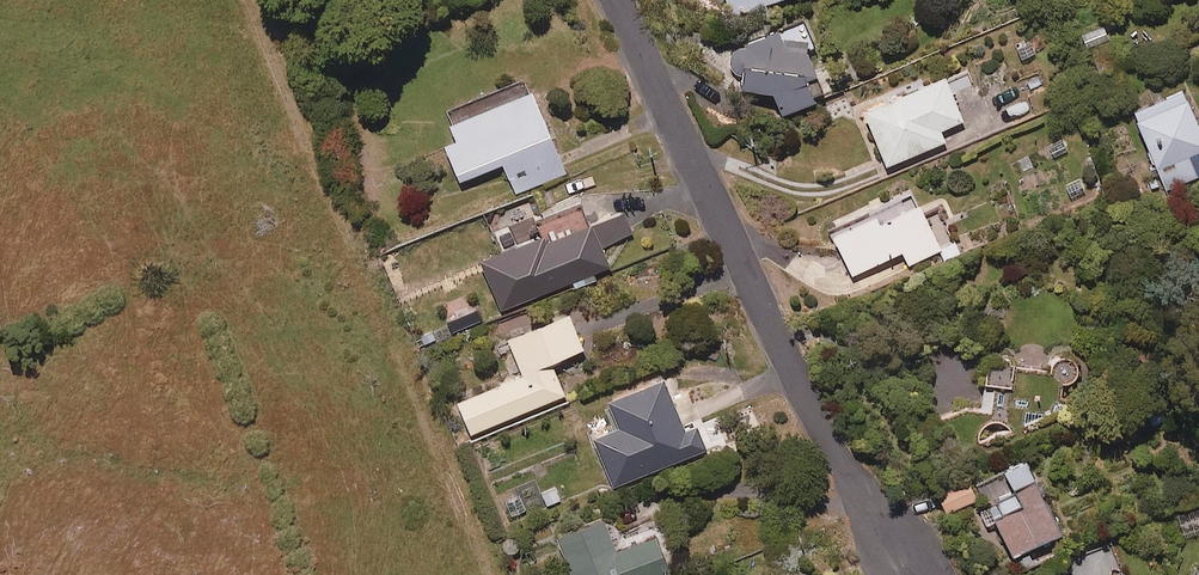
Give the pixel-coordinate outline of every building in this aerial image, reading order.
[(732,13),(765,0),(727,0),(732,13)] [(1112,38),(1103,20),(1076,33),(1085,51),(1112,38)] [(745,42),(744,42),(741,42),(739,43),(736,44),(734,46),(732,48),(731,50),(730,53),(729,56),(729,59),(729,61),(730,64),(731,66),(733,69),(735,70),(738,72),(740,73),(739,82),(770,86),(781,110),(817,93),(808,74),(818,70),(799,30),(776,23),(746,37),(745,42)] [(1031,33),(1014,39),(1020,59),(1038,53),(1031,33)] [(963,117),(944,71),(863,103),(887,161),(945,138),(940,126),(963,117)] [(570,171),(534,83),(450,118),(456,134),(444,139),(459,176),(500,159),(515,194),(570,171)] [(1185,86),(1132,107),(1165,192),(1198,179),(1198,121),(1185,86)] [(1063,134),(1047,141),(1054,160),(1072,152),(1063,134)] [(921,196),(902,204),(897,193),(830,224),(853,274),(904,251),(909,262),(944,245),(921,196)] [(635,232),(624,206),(595,218),(593,214),(549,233),(545,223),(473,253),(496,308),(610,261),(603,245),(635,232)] [(583,343),(568,306),(505,331),(521,369),(454,396),(469,433),(567,394),(552,355),(583,343)] [(482,322),(477,307),(446,318),(451,333),(482,322)] [(1010,350),(984,351),(978,442),(1055,406),(1073,408),(1075,395),(1062,394),(1063,379),(1065,379),(1068,379),(1070,379),(1073,378),(1075,376),(1077,375),(1079,372),(1080,370),(1081,368),(1081,365),(1081,362),(1080,360),(1079,357),(1078,355),(1076,353),(1074,351),(1072,350),(1069,349),(1067,349),(1064,349),(1061,350),(1059,351),(1057,352),(1055,354),(1053,356),(1052,358),(1051,361),(1013,361),(1013,356),(1010,356),(1010,350)] [(687,421),(663,366),(603,392),(616,420),(589,432),(612,485),(707,443),(695,417),(687,421)] [(1065,528),(1027,451),(1004,463),(1016,488),(997,497),(1004,510),(994,515),(1013,553),(1065,528)] [(979,497),(969,474),(937,488),(948,511),(979,497)] [(603,512),(557,529),(571,567),(557,572),(558,574),(656,574),(672,569),(656,525),(614,541),(603,512)]
